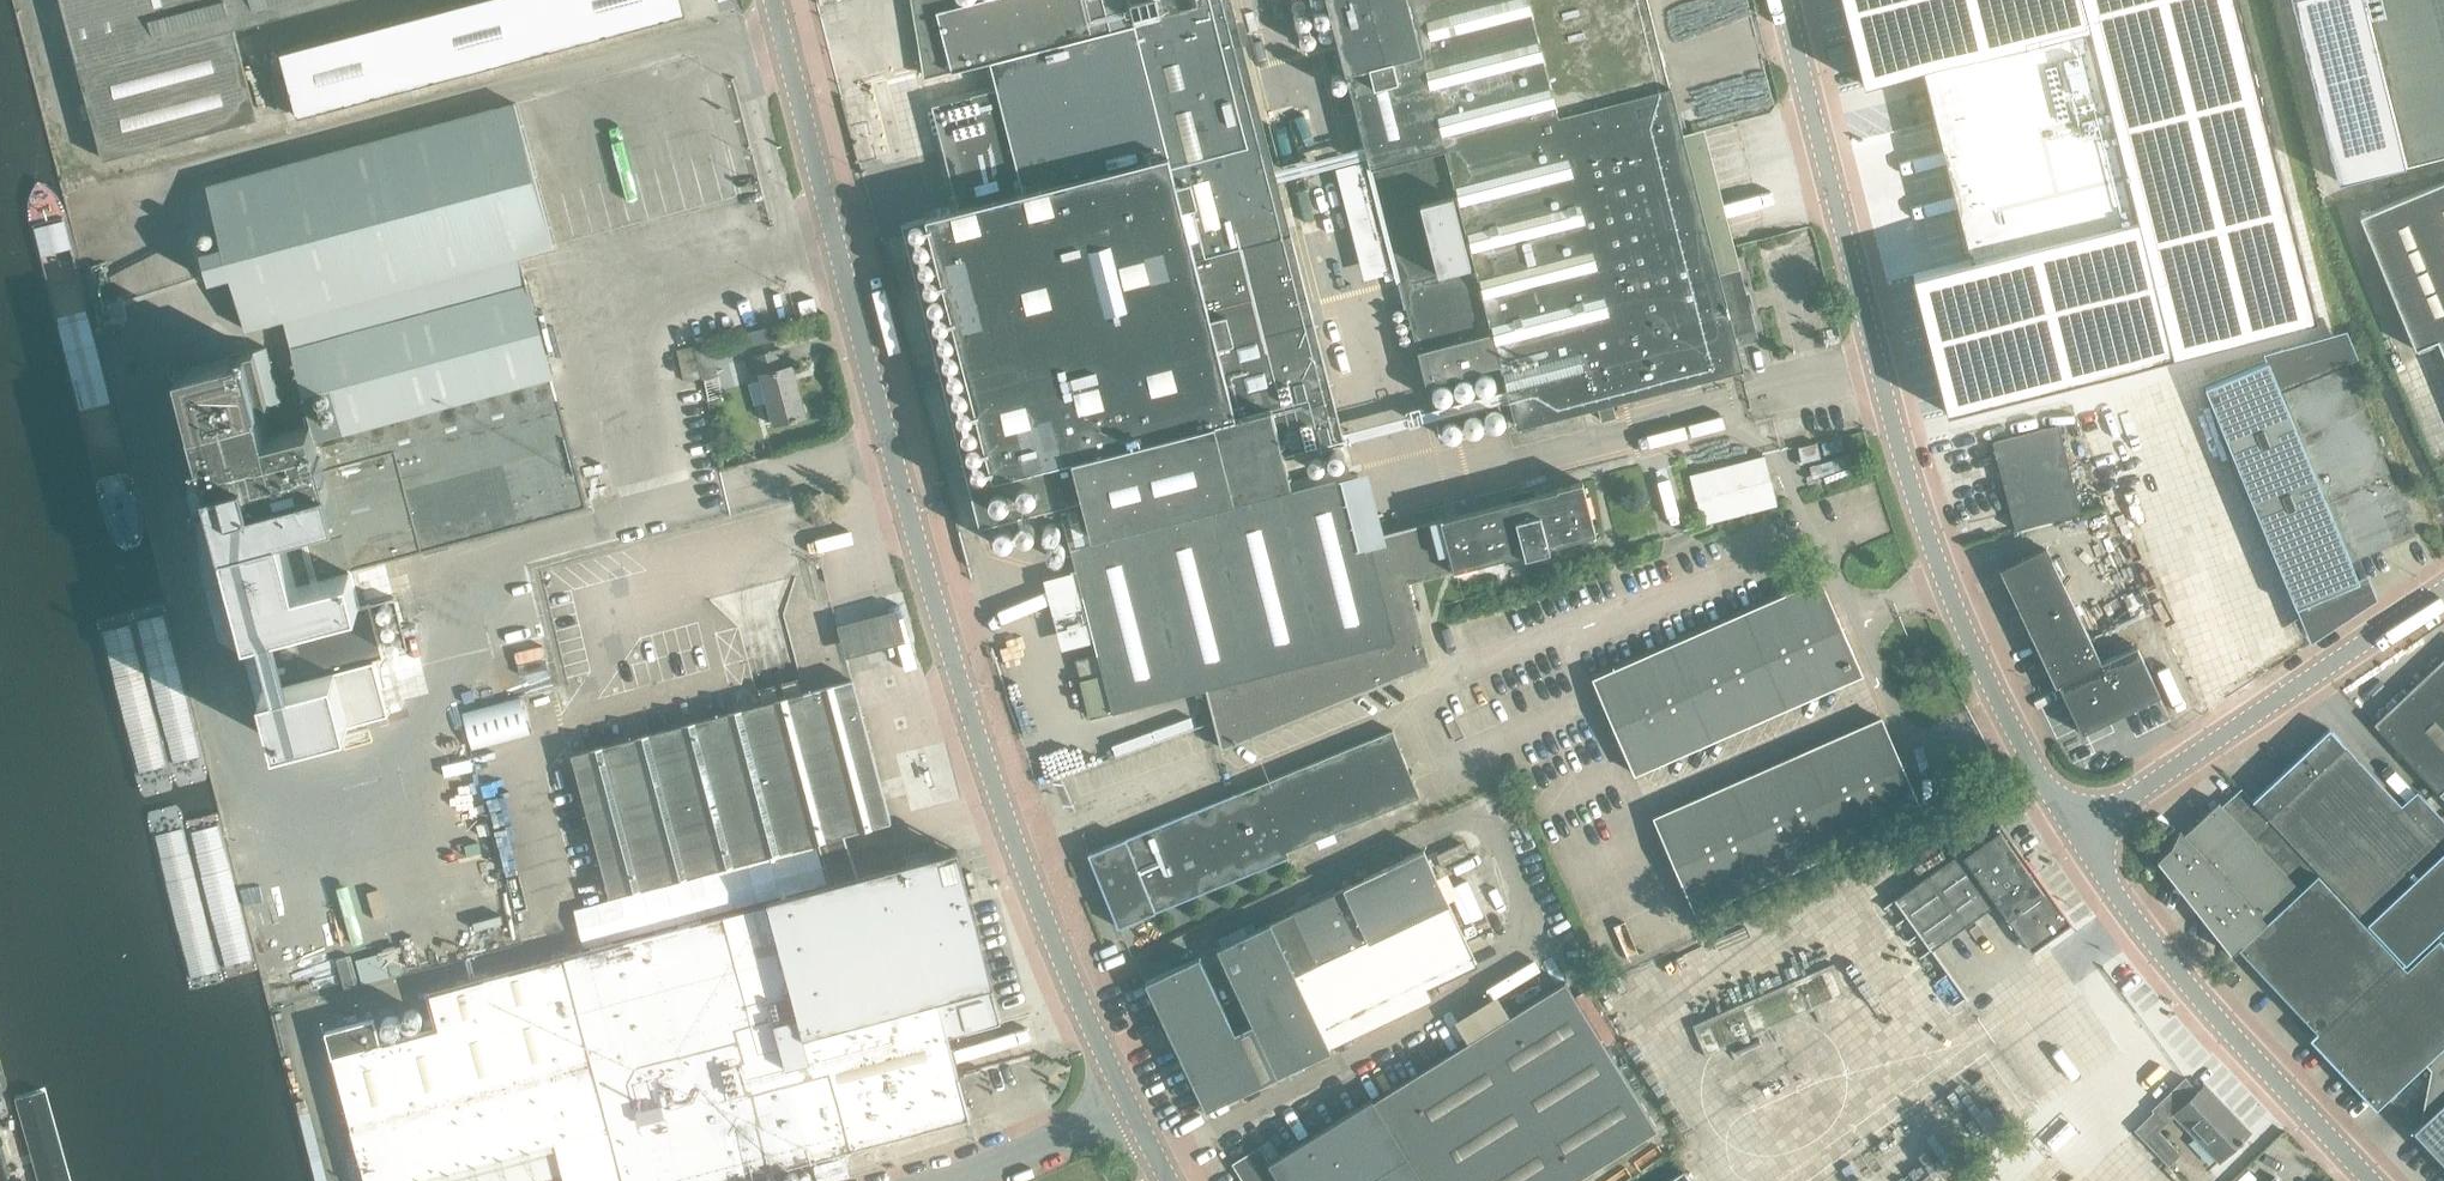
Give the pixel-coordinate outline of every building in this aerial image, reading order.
[(257,117),(234,29),(344,0),(59,0),(102,158),(257,117)] [(280,52),(298,115),(687,13),(684,0),(479,0),(280,52)] [(923,82),(987,66),(995,96),(931,113),(955,209),(899,224),(980,525),(1060,504),(1114,713),(1206,690),(1218,736),(1431,665),(1410,583),(1455,572),(1458,584),(1526,565),(1552,568),(1549,559),(1599,545),(1583,485),(1369,537),(1232,0),(1012,0),(961,14),(957,0),(913,0),(923,82)] [(1427,383),(1501,365),(1517,428),(1744,370),(1738,347),(1760,341),(1753,313),(1749,314),(1737,270),(1720,275),(1649,0),(1328,0),(1427,383)] [(1865,85),(1924,70),(1937,121),(1972,260),(1913,275),(1948,413),(2317,319),(2236,0),(1843,0),(1865,85)] [(2338,178),(2391,167),(2443,154),(2443,0),(2292,0),(2338,178)] [(253,351),(181,369),(243,598),(587,505),(520,255),(552,247),(513,102),(209,184),(225,243),(201,249),(210,279),(233,273),(249,330),(281,321),(313,442),(267,454),(255,410),(268,407),(253,351)] [(2361,216),(2417,350),(2439,340),(2443,353),(2443,181),(2361,216)] [(2401,498),(2390,471),(2364,407),(2365,407),(2346,363),(2335,337),(2261,355),(2264,361),(2205,387),(2218,416),(2296,608),(2360,582),(2352,561),(2416,534),(2408,513),(2412,511),(2407,496),(2401,498)] [(711,341),(696,344),(697,347),(699,360),(715,357),(711,341)] [(787,367),(783,349),(751,358),(755,376),(762,375),(774,423),(806,415),(793,366),(787,367)] [(716,357),(702,361),(708,388),(723,384),(716,357)] [(2015,531),(2016,531),(2082,514),(2060,425),(1993,442),(2015,531)] [(1817,442),(1798,447),(1802,462),(1821,457),(1817,442)] [(1764,455),(1691,474),(1704,525),(1778,506),(1764,455)] [(822,492),(807,496),(815,525),(830,520),(822,492)] [(1685,505),(1633,521),(1639,540),(1691,524),(1685,505)] [(2059,685),(2102,662),(2046,547),(2000,570),(2056,687),(2059,685)] [(1036,578),(1046,615),(1075,608),(1065,571),(1036,578)] [(1635,775),(1864,675),(1821,578),(1593,678),(1635,775)] [(272,688),(385,656),(370,604),(257,635),(272,688)] [(1073,655),(1087,650),(1077,620),(1048,630),(1055,649),(1069,644),(1073,655)] [(2102,662),(2059,685),(2083,734),(2160,696),(2136,646),(2102,662)] [(2374,723),(2440,794),(2440,793),(2443,798),(2443,659),(2374,723)] [(846,834),(892,822),(853,679),(572,754),(609,896),(819,839),(831,881),(769,899),(770,902),(429,994),(438,1029),(331,1057),(364,1180),(416,1180),(554,1144),(564,1180),(733,1180),(970,1118),(949,1037),(1001,1023),(955,853),(858,879),(846,834)] [(522,697),(463,712),(472,749),(531,733),(522,697)] [(1696,913),(1925,813),(1882,716),(1654,817),(1696,913)] [(2423,953),(2412,940),(2443,909),(2443,818),(2418,790),(2402,805),(2330,729),(2254,800),(2407,969),(2423,953)] [(1119,926),(1156,911),(1289,857),(1288,852),(1421,797),(1393,730),(1126,839),(1091,854),(1119,926)] [(2157,860),(2302,1015),(2318,1031),(2313,1035),(2310,1038),(2377,1109),(2443,1046),(2443,942),(2440,938),(2423,953),(2407,969),(2254,800),(2242,788),(2223,806),(2220,802),(2185,835),(2180,830),(2172,846),(2157,860)] [(2072,924),(2001,824),(1962,853),(1883,909),(1952,1006),(1966,996),(1931,947),(1996,901),(2032,952),(2072,924)] [(1330,1048),(1433,999),(1428,989),(1478,965),(1450,904),(1425,849),(1345,887),(1271,923),(1218,948),(1253,1023),(1236,1031),(1201,957),(1146,982),(1207,1110),(1332,1051),(1330,1048)] [(1709,1055),(1848,995),(1836,966),(1697,1025),(1709,1055)] [(1566,982),(1374,1101),(1373,1099),(1271,1163),(1261,1146),(1233,1163),(1244,1180),(1576,1180),(1658,1130),(1566,982)] [(1482,998),(1442,1022),(1454,1042),(1494,1017),(1482,998)] [(2302,1015),(2295,1022),(2306,1033),(2309,1030),(2313,1035),(2318,1031),(2302,1015)] [(316,1057),(369,1047),(363,1020),(311,1030),(316,1057)] [(2,1071),(32,1180),(79,1180),(44,1059),(2,1071)] [(2198,1092),(2185,1078),(2132,1129),(2166,1164),(2178,1152),(2157,1130),(2174,1114),(2220,1162),(2252,1133),(2206,1085),(2198,1092)] [(2414,1131),(2443,1163),(2443,1103),(2414,1131)] [(1685,1171),(1671,1180),(1691,1180),(1685,1171)]
